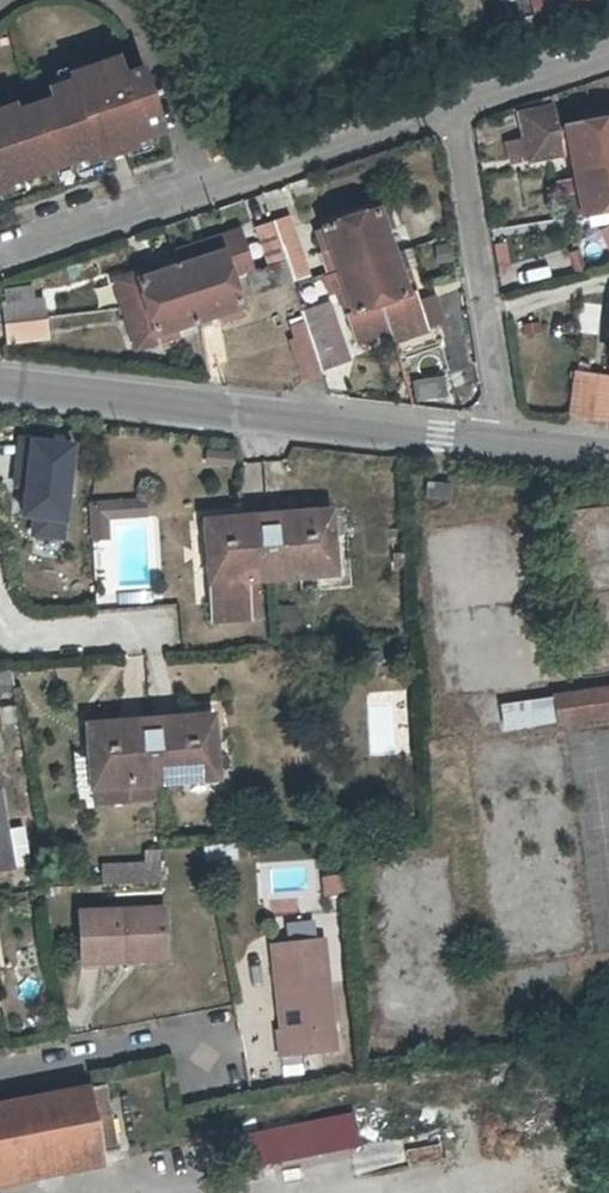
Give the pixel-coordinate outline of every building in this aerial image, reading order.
[(12,189),(10,182),(22,179),(74,162),(87,158),(88,163),(101,158),(112,155),(110,147),(124,142),(126,150),(137,147),(136,141),(148,138),(164,133),(144,69),(126,75),(122,62),(85,74),(75,78),(77,85),(63,89),(50,94),(51,99),(18,110),(17,105),(0,110),(0,193),(12,189)] [(58,76),(63,89),(77,85),(75,78),(85,74),(83,68),(58,76)] [(558,126),(554,104),(514,111),(520,140),(525,164),(527,164),(566,157),(578,220),(608,214),(608,119),(558,126)] [(152,150),(148,138),(136,141),(137,147),(126,150),(128,158),(152,150)] [(525,164),(520,140),(504,143),(508,165),(525,164)] [(112,155),(126,150),(124,142),(110,147),(112,155)] [(104,166),(101,158),(88,163),(87,158),(74,162),(78,173),(104,166)] [(22,179),(10,182),(12,189),(0,193),(0,197),(1,200),(26,191),(22,179)] [(323,252),(331,250),(344,290),(337,292),(353,339),(389,325),(393,338),(428,326),(426,320),(418,298),(408,268),(400,270),(387,231),(394,228),(386,205),(315,229),(323,252)] [(288,215),(274,220),(293,284),(310,278),(288,215)] [(268,265),(248,272),(256,296),(293,284),(274,220),(255,226),(268,265)] [(156,257),(158,262),(110,278),(133,350),(181,335),(178,327),(219,314),(222,322),(243,316),(231,277),(251,270),(239,231),(197,243),(199,249),(180,255),(179,249),(156,257)] [(433,294),(418,298),(426,320),(440,316),(433,294)] [(5,346),(48,342),(43,299),(0,303),(5,346)] [(330,305),(303,313),(306,323),(320,370),(348,361),(330,305)] [(297,339),(290,342),(303,381),(322,375),(320,370),(306,323),(293,326),(297,339)] [(162,342),(139,348),(143,363),(166,355),(162,342)] [(598,370),(573,366),(567,413),(608,418),(608,378),(596,376),(598,370)] [(416,381),(417,398),(442,396),(441,379),(416,381)] [(19,440),(18,519),(67,519),(68,440),(19,440)] [(146,498),(86,502),(89,543),(108,541),(107,520),(148,517),(146,498)] [(297,577),(333,574),(328,513),(269,518),(272,577),(297,575),(297,577)] [(209,620),(246,618),(244,579),(272,577),(269,518),(202,523),(209,620)] [(557,696),(500,704),(504,734),(592,720),(608,717),(608,688),(557,696)] [(181,780),(215,778),(211,716),(149,721),(153,780),(180,778),(181,780)] [(90,799),(123,798),(122,782),(153,780),(149,721),(84,724),(90,799)] [(12,866),(27,863),(21,826),(6,828),(0,796),(0,868),(12,866)] [(237,848),(206,849),(208,864),(237,863),(237,848)] [(102,881),(161,879),(159,861),(101,865),(102,881)] [(340,871),(315,873),(317,894),(342,891),(340,871)] [(84,955),(124,951),(123,943),(167,938),(164,899),(79,909),(84,955)] [(325,936),(285,938),(288,975),(277,976),(281,1028),(276,1029),(277,1054),(334,1049),(325,936)] [(168,946),(167,938),(123,943),(124,951),(168,946)] [(274,938),(277,976),(288,975),(285,938),(274,938)] [(0,1102),(0,1172),(116,1150),(104,1081),(0,1102)] [(352,1111),(244,1132),(250,1163),(358,1142),(352,1111)]
